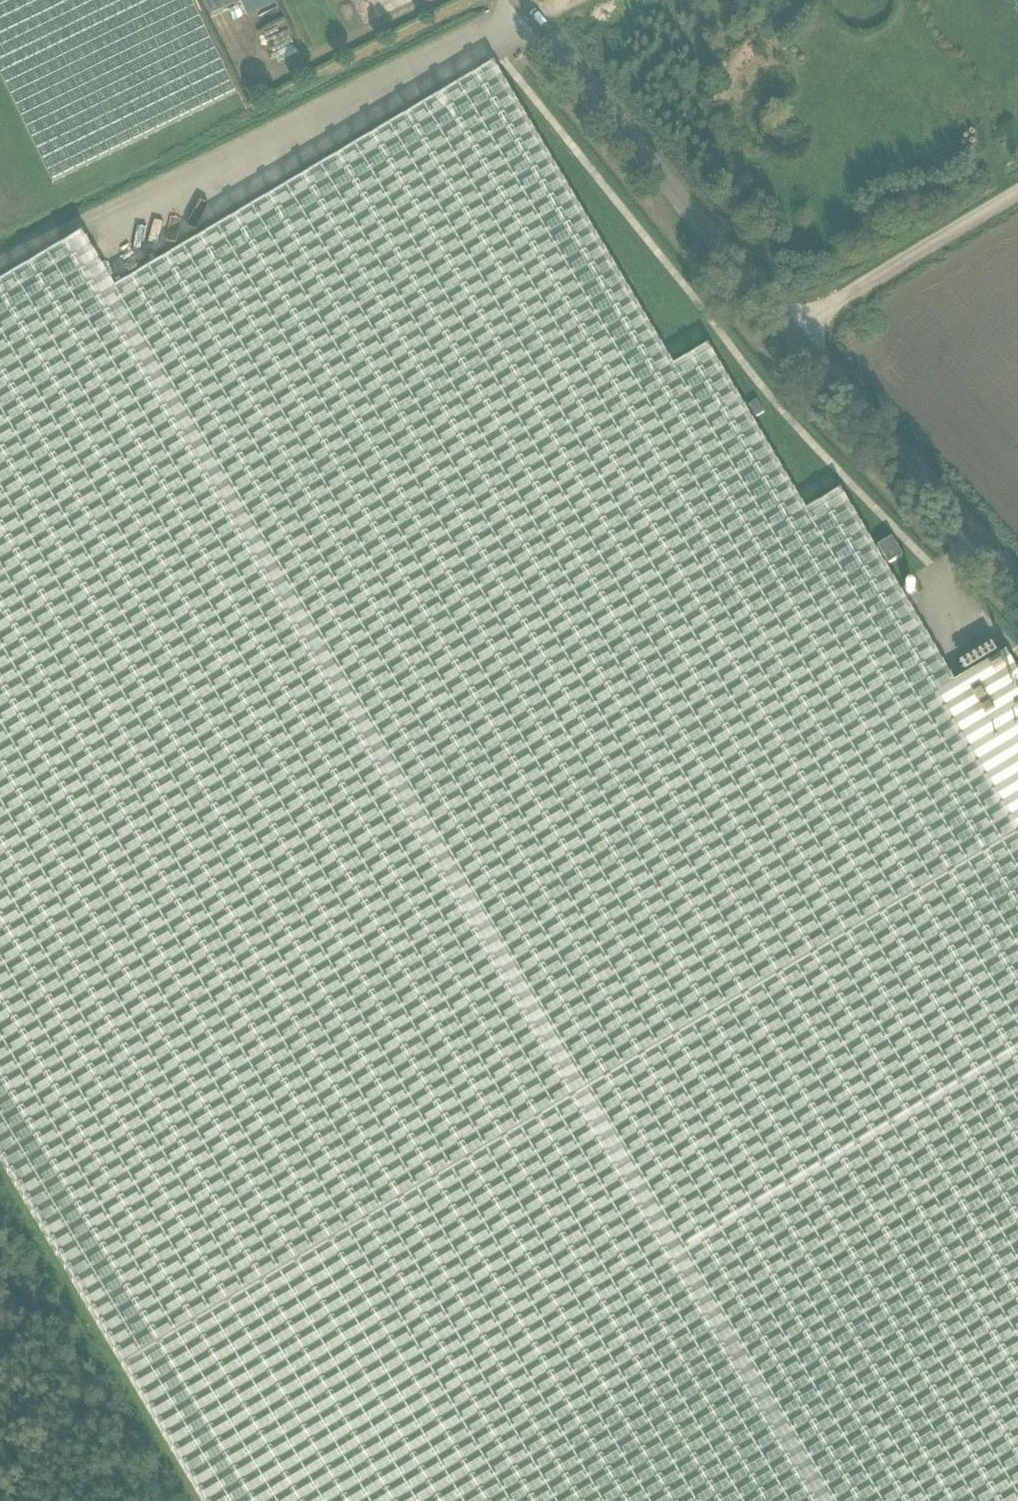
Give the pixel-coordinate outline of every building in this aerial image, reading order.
[(52,183),(237,93),(191,0),(0,0),(0,75),(52,183)] [(211,18),(237,6),(242,15),(274,0),(202,0),(211,18)] [(895,585),(839,492),(805,512),(707,347),(672,367),(493,64),(114,289),(82,235),(0,283),(0,1159),(203,1500),(1017,1500),(1017,675),(1005,653),(953,684),(895,585)] [(764,413),(757,400),(749,405),(756,417),(764,413)] [(877,547),(888,565),(902,557),(891,538),(877,547)] [(996,654),(989,642),(962,659),(969,670),(996,654)]
